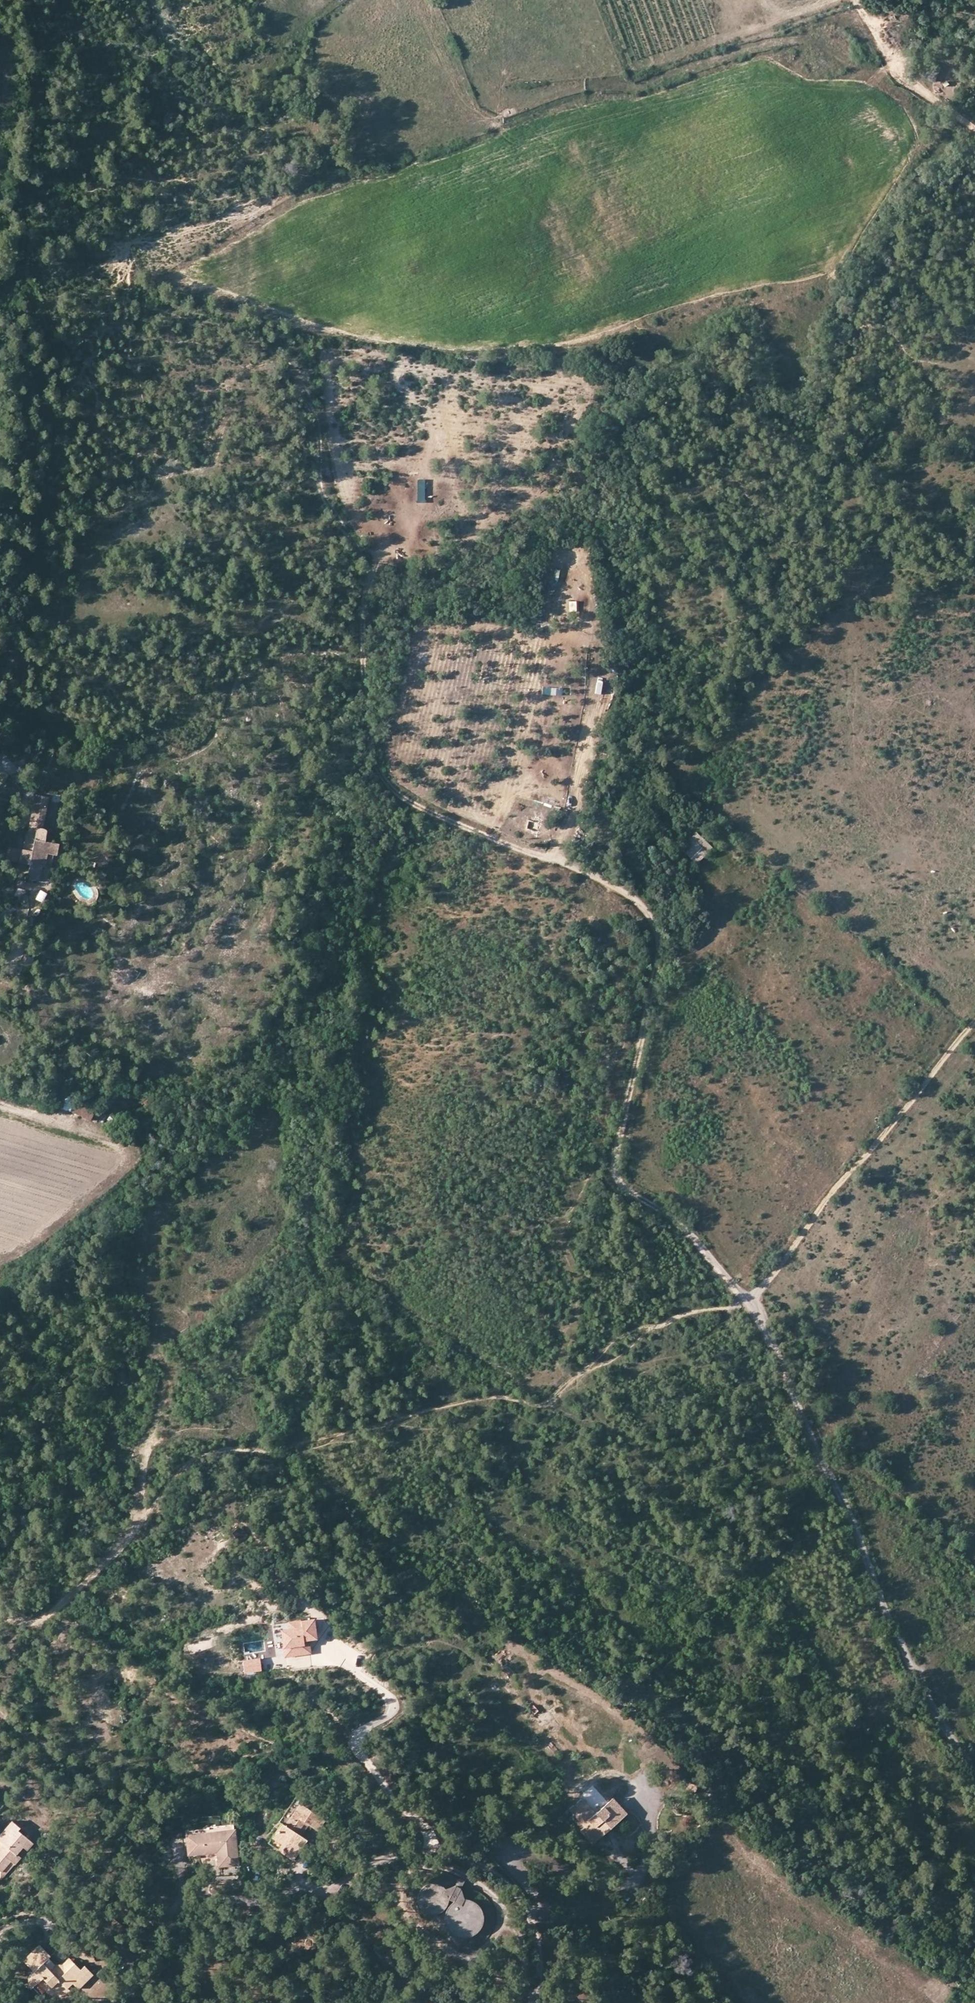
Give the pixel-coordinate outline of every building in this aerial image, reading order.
[(923,76),(940,82),(946,66),(929,60),(923,76)] [(25,829),(23,847),(32,849),(30,863),(27,878),(33,878),(40,879),(46,880),(50,852),(56,853),(58,841),(44,839),(46,828),(41,827),(46,795),(33,792),(27,829),(25,829)] [(542,822),(529,818),(525,829),(539,833),(542,822)] [(679,849),(696,864),(712,847),(696,831),(679,849)] [(19,861),(30,863),(32,849),(23,847),(21,847),(19,861)] [(39,888),(34,897),(41,900),(46,891),(39,888)] [(28,965),(32,955),(26,952),(22,962),(28,965)] [(89,1119),(95,1106),(76,1098),(70,1110),(89,1119)] [(311,1616),(287,1619),(288,1626),(280,1627),(284,1656),(308,1653),(306,1635),(313,1634),(311,1616)] [(189,1654),(211,1647),(208,1637),(186,1644),(189,1654)] [(249,1660),(243,1661),(243,1669),(244,1673),(261,1671),(260,1659),(249,1660)] [(278,1818),(281,1820),(286,1823),(301,1800),(313,1808),(316,1804),(296,1791),(278,1818)] [(613,1798),(594,1814),(582,1800),(570,1811),(585,1827),(580,1831),(593,1845),(627,1814),(613,1798)] [(303,1818),(309,1821),(318,1827),(325,1815),(313,1808),(301,1800),(286,1823),(281,1820),(269,1840),(295,1857),(308,1837),(302,1833),(296,1829),(303,1818)] [(302,1833),(309,1821),(303,1818),(296,1829),(302,1833)] [(11,1863),(18,1856),(13,1853),(20,1846),(24,1849),(30,1842),(18,1831),(20,1828),(10,1819),(5,1825),(0,1830),(0,1831),(0,1840),(0,1841),(0,1868),(7,1860),(11,1863)] [(188,1853),(216,1850),(217,1865),(236,1863),(232,1827),(185,1832),(188,1853)] [(11,1863),(7,1860),(0,1868),(0,1875),(11,1863)] [(448,1902),(448,1900),(452,1900),(452,1901),(450,1903),(447,1906),(446,1910),(445,1914),(445,1918),(446,1921),(447,1926),(450,1931),(454,1933),(461,1935),(464,1936),(469,1936),(474,1934),(477,1932),(480,1929),(482,1925),(483,1922),(483,1918),(483,1915),(482,1911),(480,1907),(477,1902),(472,1899),(468,1897),(463,1898),(462,1889),(461,1886),(463,1883),(464,1880),(458,1877),(456,1881),(455,1883),(445,1887),(441,1884),(438,1882),(434,1882),(431,1882),(428,1882),(426,1883),(422,1885),(419,1889),(418,1892),(418,1895),(418,1897),(417,1900),(418,1904),(419,1907),(422,1910),(428,1912),(432,1913),(436,1913),(440,1911),(444,1909),(446,1907),(447,1905),(448,1902)] [(54,1985),(49,1991),(50,1992),(53,1995),(56,1997),(59,1997),(63,1997),(66,1996),(69,1994),(71,1991),(72,1988),(70,1986),(74,1982),(80,1987),(95,1972),(84,1963),(80,1967),(75,1962),(64,1973),(58,1967),(53,1972),(43,1963),(49,1957),(50,1956),(38,1944),(22,1961),(30,1969),(28,1971),(30,1973),(27,1976),(26,1982),(30,1986),(33,1988),(39,1982),(44,1976),(54,1985)] [(58,1949),(52,1955),(58,1961),(64,1955),(58,1949)] [(54,1962),(49,1957),(43,1963),(53,1972),(58,1967),(64,1973),(75,1962),(68,1956),(61,1962),(54,1962)] [(39,1982),(49,1991),(54,1985),(44,1976),(39,1982)]
